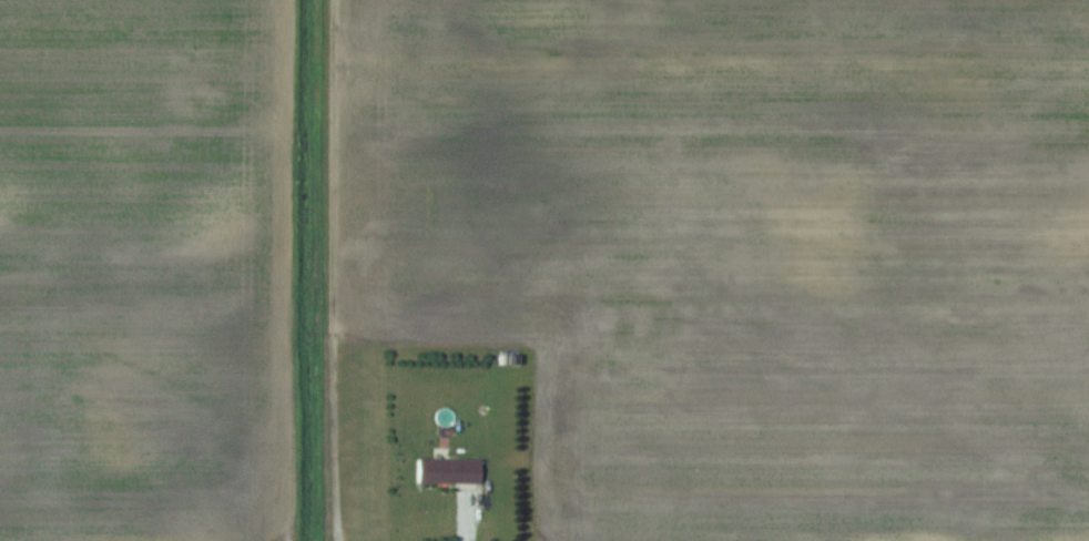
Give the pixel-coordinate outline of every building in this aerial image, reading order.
[(481,458),(418,458),(418,483),(481,483),(481,458)]
